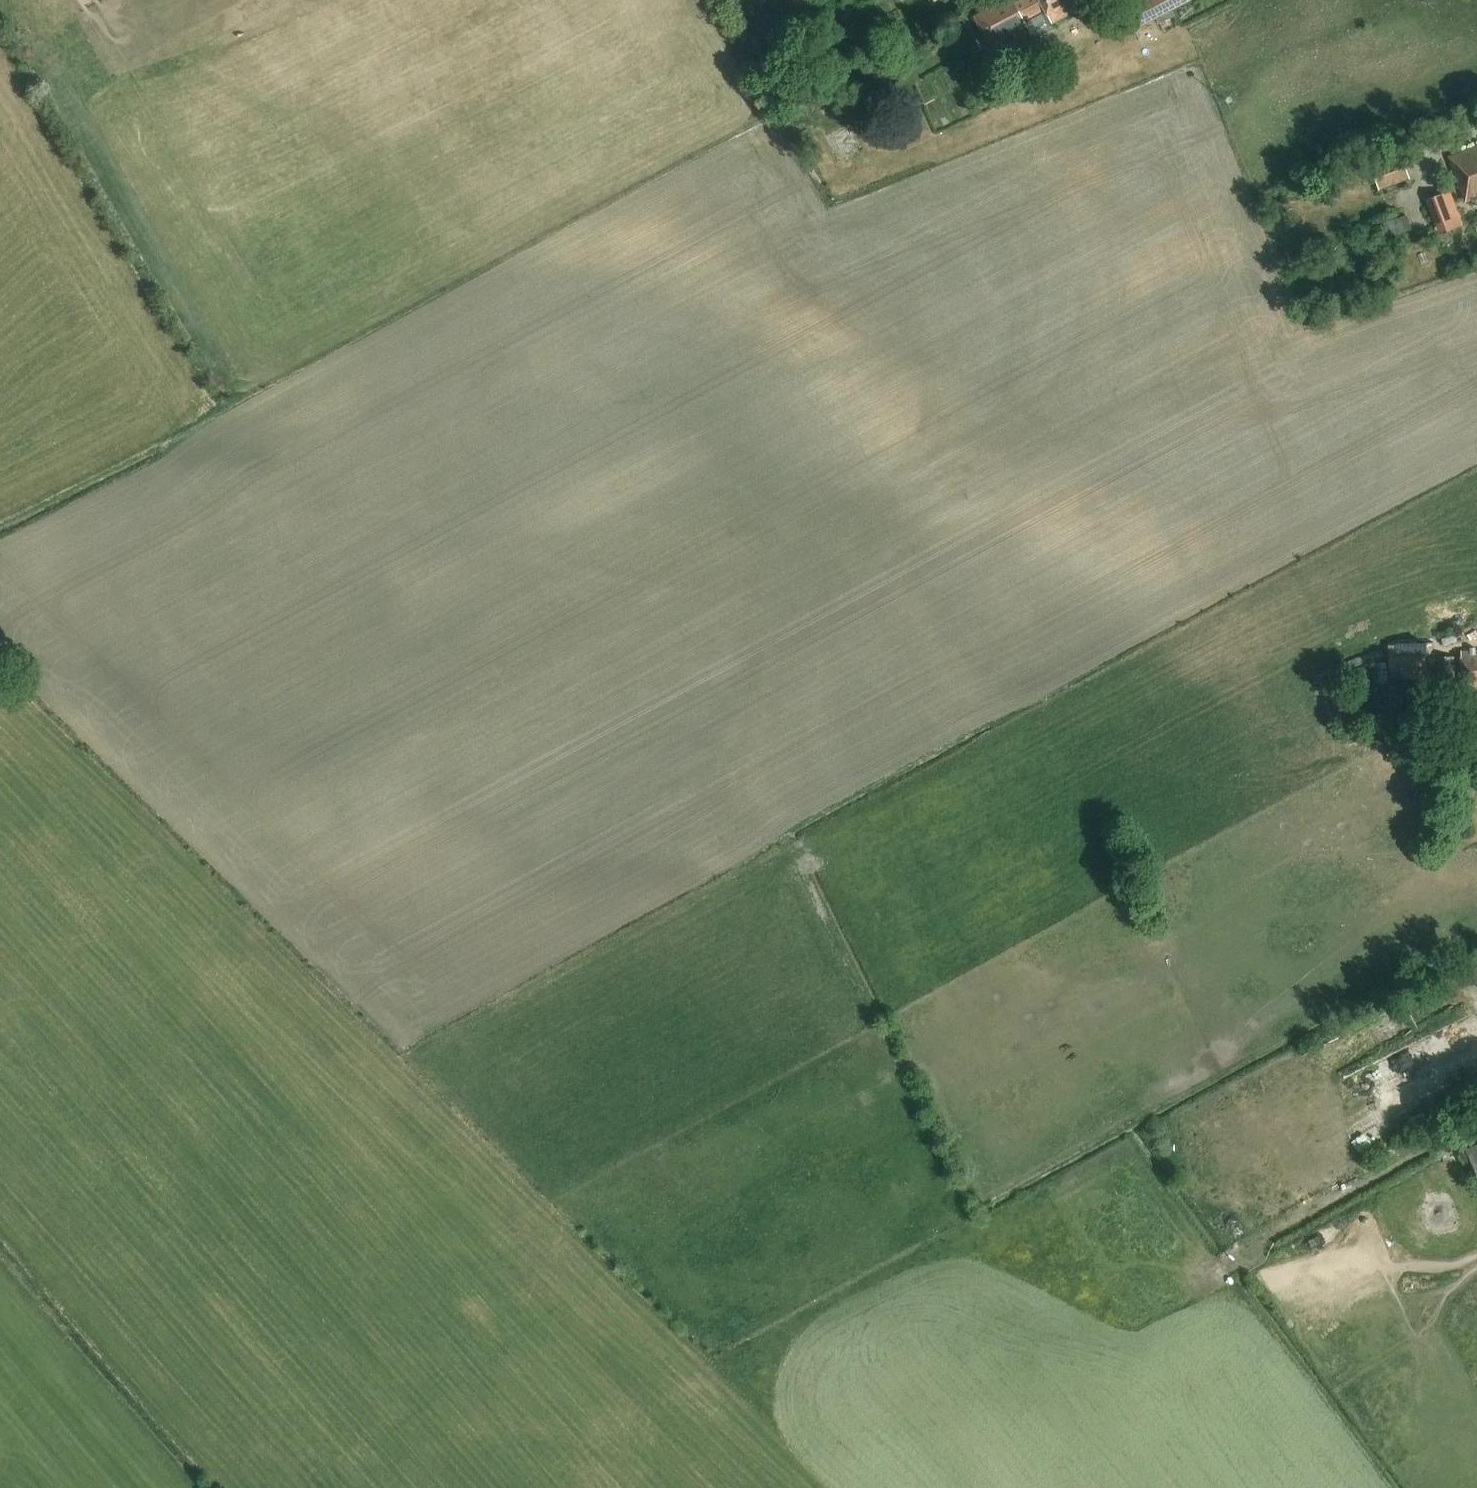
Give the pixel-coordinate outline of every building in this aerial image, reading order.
[(973,10),(991,43),(1025,25),(1033,39),(1059,26),(1057,22),(1082,9),(1079,2),(1084,0),(992,0),(973,10)] [(1182,0),(1136,0),(1122,8),(1133,27),(1182,0)] [(1450,153),(1466,198),(1476,195),(1476,143),(1450,153)] [(1380,188),(1410,177),(1402,156),(1372,166),(1380,188)] [(1452,189),(1424,199),(1435,229),(1462,220),(1452,189)] [(1359,231),(1362,245),(1373,242),(1370,229),(1359,231)] [(1391,647),(1391,665),(1402,665),(1402,678),(1427,677),(1426,644),(1402,644),(1402,647),(1391,647)] [(1476,687),(1476,652),(1460,652),(1460,688),(1476,687)] [(1456,656),(1436,657),(1436,680),(1456,680),(1456,656)] [(1476,1174),(1476,1144),(1466,1148),(1476,1174)]
